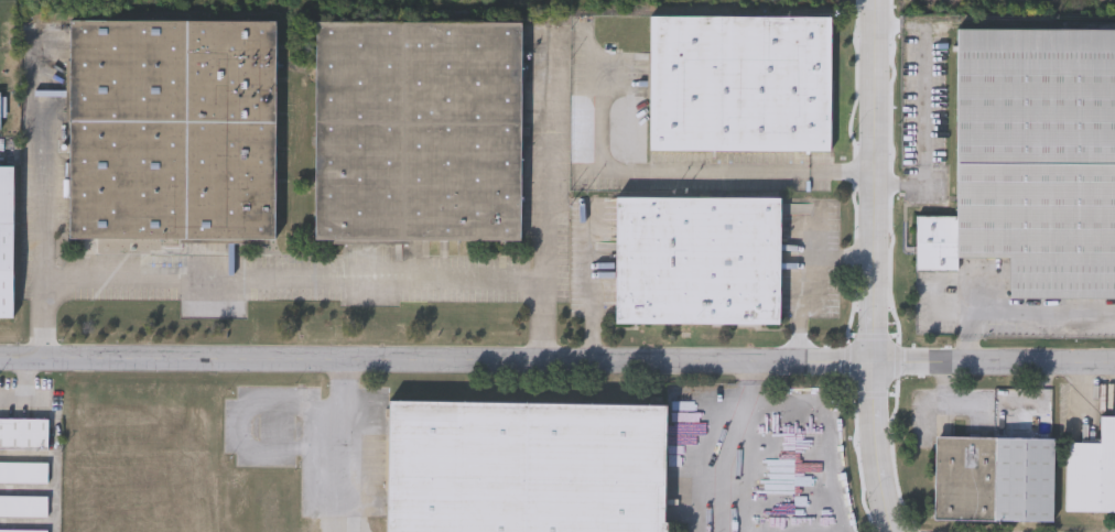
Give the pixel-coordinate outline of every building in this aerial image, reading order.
[(650,12),(649,150),(827,151),(829,13),(650,12)] [(315,20),(521,19),(522,234),(316,235),(315,20)] [(69,20),(274,22),(272,237),(67,236),(69,20)] [(955,256),(1009,257),(1009,296),(1114,296),(1114,28),(956,28),(955,256)] [(12,314),(13,164),(0,164),(0,314),(12,314)] [(615,193),(615,322),(779,323),(779,194),(615,193)] [(386,531),(662,531),(664,401),(388,397),(386,531)] [(1101,413),(1114,413),(1114,508),(1065,508),(1067,439),(1101,439),(1101,413)] [(47,446),(0,446),(0,416),(47,416),(47,446)] [(1052,519),(933,517),(934,434),(1053,435),(1052,519)] [(47,480),(0,480),(0,459),(47,459),(47,480)] [(46,514),(0,514),(0,493),(47,493),(46,514)]
